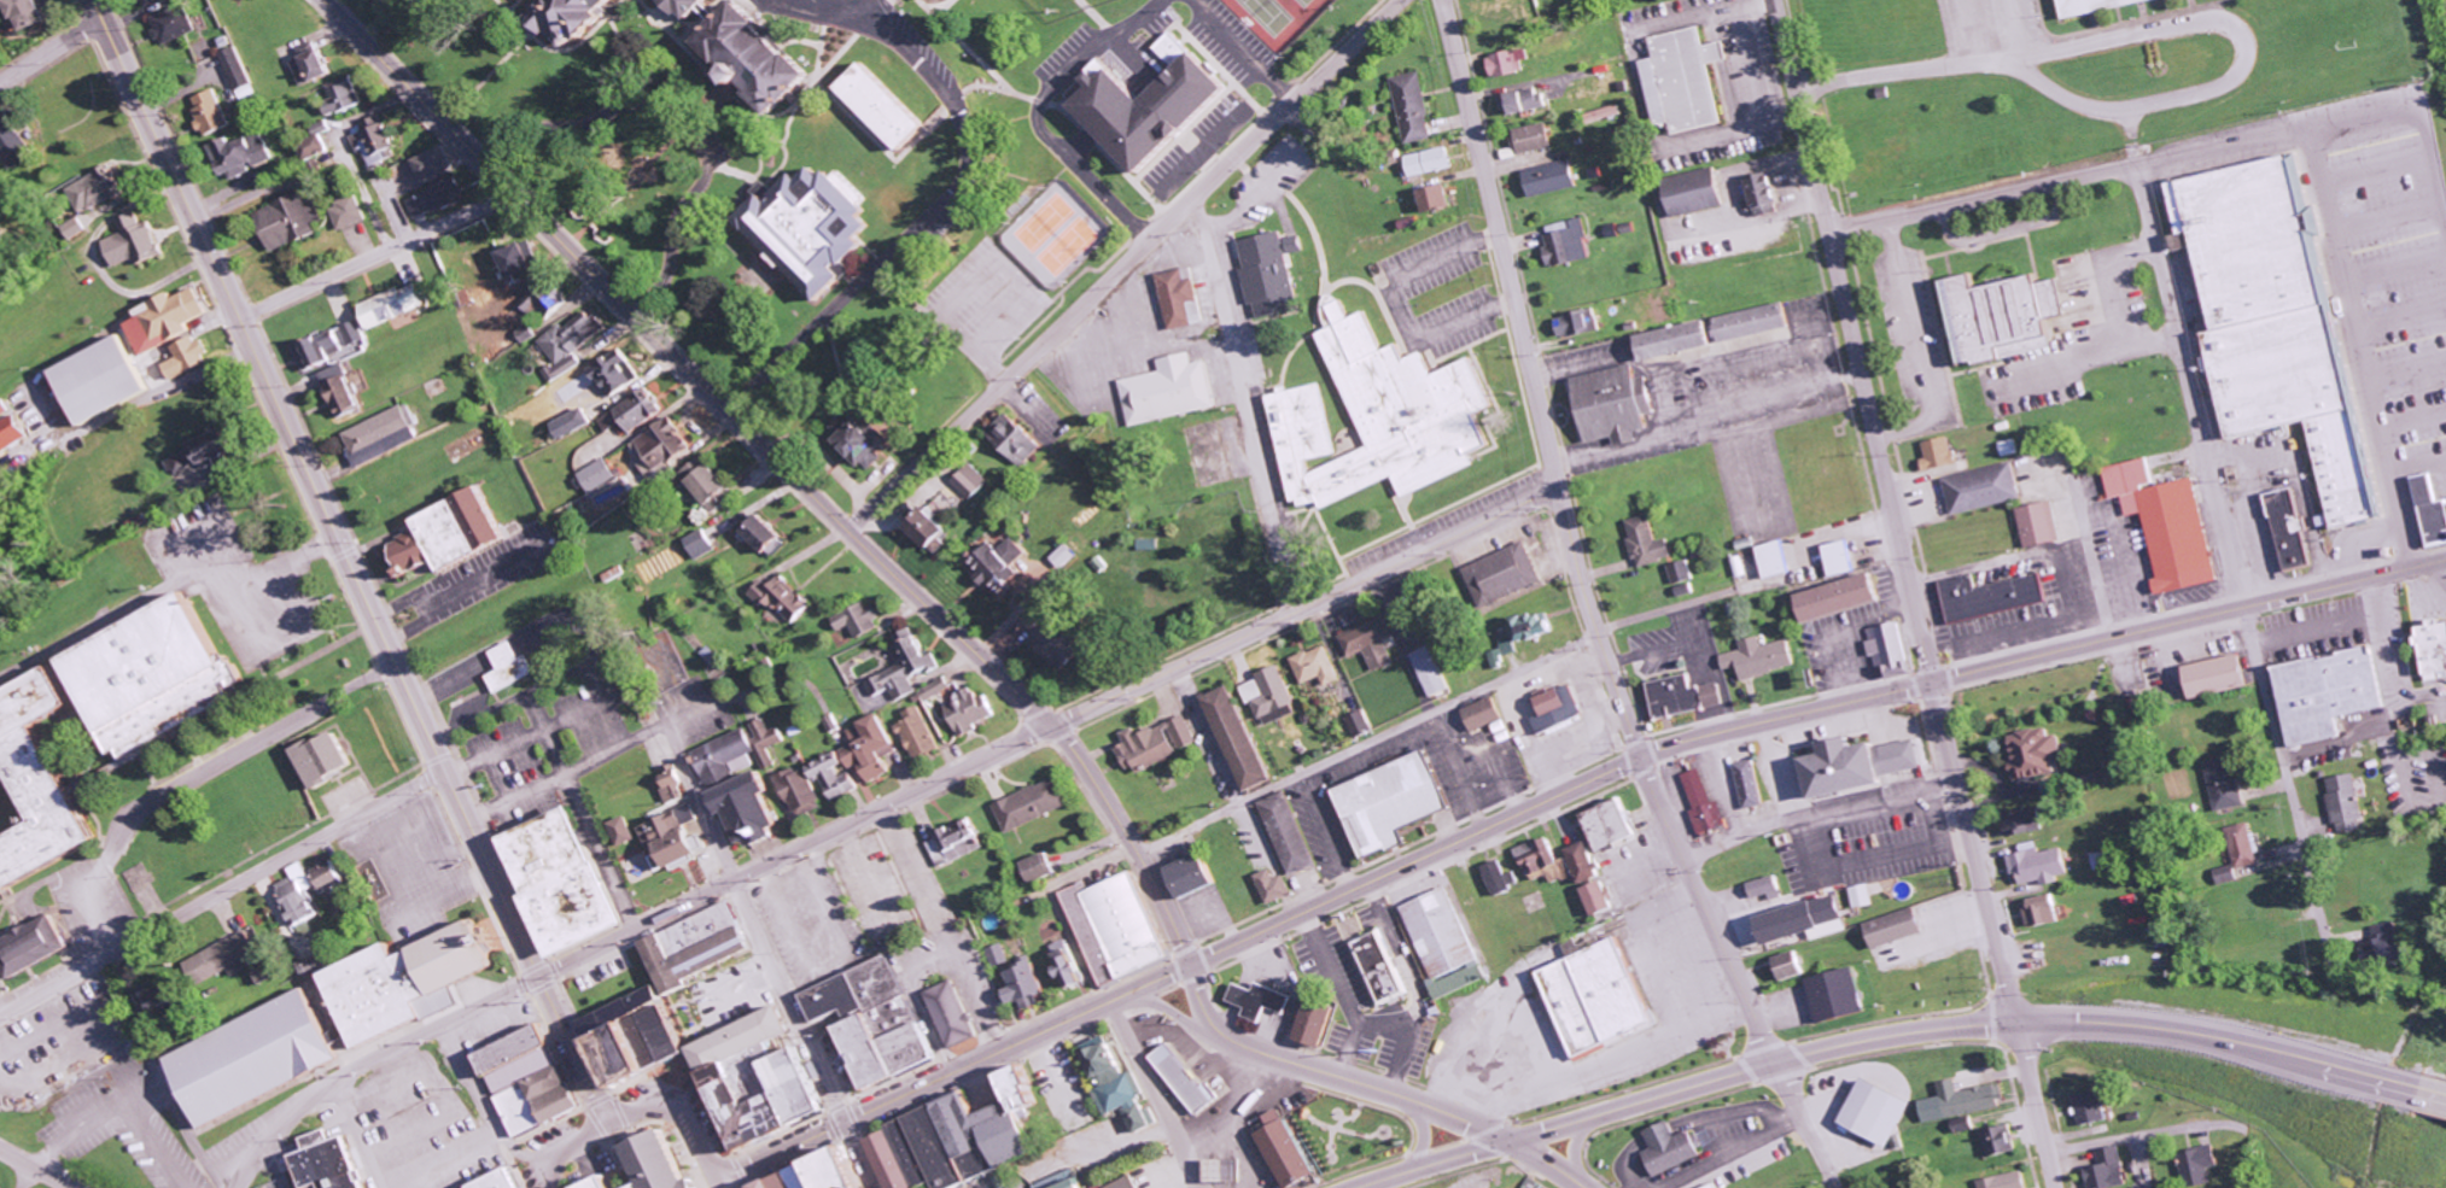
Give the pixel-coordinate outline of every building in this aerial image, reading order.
[(27,31),(62,17),(55,0),(15,0),(27,31)] [(541,15),(577,51),(627,0),(556,0),(541,15)] [(716,0),(676,0),(696,20),(716,0)] [(821,78),(755,0),(753,0),(708,38),(737,73),(744,67),(781,112),(821,78)] [(2053,17),(2147,0),(2049,0),(2053,17)] [(200,30),(186,3),(154,18),(159,28),(157,29),(165,47),(200,30)] [(1715,123),(1703,64),(1721,60),(1717,41),(1697,45),(1693,26),(1642,37),(1647,57),(1633,60),(1647,126),(1663,123),(1665,134),(1715,123)] [(1194,53),(1173,31),(1155,47),(1176,70),(1194,53)] [(217,54),(210,39),(194,47),(201,61),(217,54)] [(327,46),(318,50),(316,44),(302,51),(304,56),(294,61),(305,87),(339,72),(327,46)] [(223,54),(240,91),(257,83),(240,46),(223,54)] [(1485,79),(1518,71),(1515,61),(1522,59),(1519,47),(1480,56),(1485,79)] [(1149,99),(1117,66),(1106,77),(1099,70),(1090,78),(1095,83),(1070,107),(1084,122),(1090,116),(1145,174),(1236,87),(1201,50),(1149,99)] [(910,149),(935,123),(870,61),(845,87),(910,149)] [(1385,77),(1399,144),(1427,138),(1413,72),(1385,77)] [(332,114),(365,106),(358,75),(324,83),(332,114)] [(1536,108),(1533,88),(1496,94),(1500,115),(1536,108)] [(194,97),(206,135),(232,126),(219,89),(194,97)] [(1581,127),(1616,116),(1612,104),(1577,115),(1581,127)] [(1,121),(0,121),(0,147),(12,170),(36,158),(11,108),(0,114),(0,119),(1,121)] [(359,154),(367,152),(372,167),(394,160),(391,150),(398,148),(387,114),(362,121),(365,131),(353,135),(359,154)] [(331,131),(329,121),(308,126),(311,140),(306,142),(310,158),(333,153),(328,131),(331,131)] [(1506,130),(1512,154),(1544,147),(1539,122),(1506,130)] [(231,178),(275,162),(263,130),(231,142),(229,137),(209,144),(220,176),(229,173),(231,178)] [(445,144),(415,158),(426,181),(456,167),(445,144)] [(1398,154),(1401,175),(1443,171),(1441,149),(1398,154)] [(2305,422),(2322,527),(2377,518),(2367,460),(2360,461),(2358,455),(2354,456),(2339,364),(2337,365),(2310,206),(2302,207),(2294,157),(2160,179),(2169,235),(2162,236),(2165,250),(2188,247),(2202,332),(2194,333),(2201,372),(2206,371),(2217,436),(2305,422)] [(1520,197),(1569,187),(1564,160),(1515,170),(1520,197)] [(74,185),(88,212),(123,194),(109,167),(74,185)] [(827,300),(856,271),(850,265),(872,243),(866,237),(879,225),(869,215),(875,209),(833,168),(814,187),(803,175),(802,177),(808,183),(803,188),(797,183),(778,202),(769,193),(744,218),(827,300)] [(1661,217),(1714,208),(1708,168),(1655,177),(1661,217)] [(1737,178),(1747,217),(1772,211),(1762,172),(1737,178)] [(416,221),(471,198),(461,175),(407,198),(416,221)] [(1442,207),(1437,184),(1409,191),(1414,213),(1442,207)] [(272,251),(319,233),(314,223),(322,219),(313,199),(305,202),(301,192),(255,211),(272,251)] [(367,220),(357,195),(329,205),(339,230),(367,220)] [(137,265),(165,254),(152,220),(142,224),(137,212),(118,220),(123,233),(106,239),(117,266),(135,259),(137,265)] [(64,226),(72,239),(88,229),(80,216),(64,226)] [(1541,267),(1584,257),(1576,218),(1538,226),(1543,247),(1537,248),(1541,267)] [(1238,240),(1244,269),(1240,269),(1247,306),(1254,304),(1257,318),(1299,310),(1283,231),(1238,240)] [(504,250),(513,275),(539,266),(531,241),(504,250)] [(1195,278),(1184,280),(1182,269),(1156,274),(1167,330),(1204,323),(1195,278)] [(1966,288),(1963,274),(1940,279),(1947,312),(1946,312),(1956,366),(2049,348),(2043,318),(2058,315),(2051,279),(2028,283),(2027,276),(1966,288)] [(362,304),(372,328),(429,305),(419,281),(362,304)] [(194,332),(190,322),(213,312),(202,286),(177,296),(175,293),(136,309),(140,318),(129,323),(143,354),(194,332)] [(1493,443),(1477,414),(1497,404),(1473,362),(1433,370),(1424,353),(1408,357),(1401,345),(1386,348),(1366,313),(1352,316),(1343,299),(1329,306),(1339,323),(1315,337),(1374,441),(1311,476),(1308,460),(1338,454),(1323,382),(1279,391),(1280,393),(1271,395),(1288,485),(1301,506),(1320,502),(1326,512),(1393,474),(1408,500),(1475,462),(1473,455),(1493,443)] [(1711,345),(1781,327),(1774,302),(1705,320),(1711,345)] [(541,341),(561,366),(558,369),(565,377),(584,362),(578,354),(609,328),(593,308),(567,328),(563,323),(541,341)] [(1547,317),(1551,338),(1592,330),(1588,309),(1547,317)] [(348,346),(365,341),(359,321),(343,325),(348,346)] [(1625,333),(1629,360),(1700,348),(1696,322),(1625,333)] [(344,351),(338,331),(294,344),(303,372),(337,362),(334,354),(344,351)] [(56,367),(83,424),(152,391),(125,334),(56,367)] [(173,346),(177,358),(165,363),(171,378),(213,363),(203,335),(173,346)] [(645,379),(627,348),(558,389),(565,402),(604,379),(614,397),(645,379)] [(1119,380),(1128,425),(1214,408),(1205,361),(1192,364),(1190,352),(1157,359),(1160,372),(1119,380)] [(365,409),(350,364),(323,372),(338,418),(365,409)] [(1564,377),(1575,443),(1607,438),(1608,446),(1631,442),(1629,432),(1640,430),(1637,415),(1646,413),(1640,377),(1628,378),(1626,366),(1564,377)] [(625,438),(665,414),(650,389),(600,419),(608,432),(619,426),(625,438)] [(9,411),(1,397),(0,398),(0,416),(9,411)] [(347,431),(360,465),(423,439),(410,406),(347,431)] [(558,422),(564,438),(596,425),(590,409),(558,422)] [(1029,465),(1047,442),(1008,412),(990,435),(1029,465)] [(16,413),(0,423),(0,453),(29,434),(16,413)] [(631,448),(652,477),(698,443),(677,414),(631,448)] [(872,468),(895,443),(865,416),(843,440),(872,468)] [(200,465),(246,446),(237,425),(191,443),(200,465)] [(1918,471),(1953,464),(1947,436),(1918,442),(1922,459),(1916,460),(1918,471)] [(194,466),(190,452),(167,459),(172,474),(194,466)] [(738,498),(708,454),(686,469),(715,513),(738,498)] [(591,491),(619,479),(611,458),(582,470),(591,491)] [(2192,478),(2142,488),(2141,485),(2150,483),(2145,458),(2100,467),(2106,499),(2119,497),(2123,516),(2140,513),(2154,579),(2147,580),(2150,594),(2213,582),(2192,478)] [(954,483),(973,501),(992,481),(973,463),(954,483)] [(1939,479),(1947,515),(2017,499),(2009,463),(1939,479)] [(2434,502),(2428,473),(2408,477),(2422,547),(2445,542),(2445,500),(2434,502)] [(421,517),(425,528),(390,543),(405,576),(443,560),(447,569),(511,541),(488,488),(421,517)] [(2262,493),(2277,572),(2307,566),(2292,488),(2262,493)] [(2013,509),(2022,549),(2057,540),(2048,501),(2013,509)] [(913,527),(939,552),(958,533),(932,508),(913,527)] [(790,537),(765,513),(747,531),(772,555),(790,537)] [(1626,520),(1635,567),(1673,559),(1668,538),(1656,541),(1650,515),(1626,520)] [(719,549),(707,528),(686,540),(697,560),(719,549)] [(995,541),(974,561),(984,571),(980,576),(992,589),(1032,553),(1016,536),(1002,549),(995,541)] [(1863,570),(1855,539),(1829,546),(1836,577),(1863,570)] [(1769,579),(1797,572),(1789,540),(1761,547),(1769,579)] [(1543,582),(1527,542),(1464,567),(1480,606),(1543,582)] [(1077,555),(1067,544),(1052,558),(1062,569),(1077,555)] [(1673,584),(1693,580),(1689,560),(1669,564),(1673,584)] [(765,580),(755,589),(791,628),(814,606),(784,574),(771,586),(765,580)] [(1889,603),(1883,574),(1806,590),(1812,619),(1889,603)] [(1944,622),(2044,603),(2038,574),(1972,586),(1970,574),(1936,580),(1944,622)] [(74,654),(123,754),(131,750),(133,755),(243,702),(233,682),(244,677),(241,672),(240,672),(201,592),(74,654)] [(858,640),(884,628),(872,600),(834,617),(841,631),(852,626),(858,640)] [(1067,673),(1093,647),(1065,617),(1058,623),(1042,606),(1025,622),(1043,640),(1039,644),(1067,673)] [(1512,644),(1557,633),(1551,610),(1506,621),(1512,644)] [(1394,663),(1384,641),(1394,637),(1385,618),(1342,638),(1351,656),(1364,651),(1373,672),(1394,663)] [(2434,624),(2433,618),(2421,620),(2421,626),(2410,628),(2417,682),(2445,678),(2445,622),(2434,624)] [(1869,630),(1878,668),(1889,665),(1892,679),(1918,672),(1915,660),(1912,661),(1907,641),(1902,642),(1897,623),(1869,630)] [(866,680),(874,698),(892,690),(898,702),(918,693),(912,679),(942,666),(935,652),(928,655),(915,627),(895,635),(907,662),(866,680)] [(1766,645),(1763,636),(1741,641),(1743,650),(1722,655),(1725,670),(1741,667),(1744,679),(1800,666),(1793,638),(1766,645)] [(522,658),(513,641),(493,651),(501,670),(489,676),(498,693),(538,673),(529,655),(522,658)] [(1341,680),(1326,644),(1292,659),(1302,684),(1321,676),(1325,687),(1341,680)] [(1430,696),(1449,690),(1433,646),(1414,652),(1430,696)] [(2338,737),(2334,716),(2378,708),(2367,648),(2268,665),(2283,747),(2338,737)] [(2176,665),(2182,698),(2244,688),(2238,655),(2176,665)] [(1241,686),(1248,705),(1255,703),(1263,725),(1298,712),(1280,665),(1256,674),(1258,680),(1241,686)] [(46,722),(79,706),(61,668),(0,697),(0,751),(5,749),(40,823),(10,837),(7,831),(0,835),(0,895),(104,845),(46,722)] [(1652,682),(1660,719),(1730,704),(1726,682),(1696,689),(1693,673),(1652,682)] [(1541,735),(1586,716),(1573,684),(1540,698),(1546,713),(1534,718),(1541,735)] [(957,694),(960,700),(947,705),(960,735),(1001,718),(991,694),(981,698),(976,686),(957,694)] [(1208,697),(1248,791),(1274,780),(1234,686),(1208,697)] [(1506,719),(1497,697),(1465,709),(1474,732),(1506,719)] [(916,760),(943,749),(924,705),(907,713),(910,721),(901,725),(916,760)] [(1346,716),(1353,738),(1371,732),(1364,711),(1346,716)] [(816,764),(832,801),(868,785),(868,786),(897,773),(889,755),(902,749),(886,713),(849,730),(856,746),(816,764)] [(1137,771),(1179,756),(1177,749),(1196,742),(1186,716),(1137,734),(1135,728),(1121,733),(1125,745),(1118,748),(1126,771),(1136,767),(1137,771)] [(697,749),(723,817),(735,813),(746,843),(766,836),(787,828),(774,793),(778,792),(770,769),(778,766),(771,747),(787,741),(781,726),(771,730),(767,719),(750,725),(752,728),(697,749)] [(2052,775),(2049,759),(2059,758),(2055,734),(2043,736),(2042,728),(2002,735),(2010,782),(2052,775)] [(319,788),(360,767),(340,730),(299,751),(319,788)] [(1922,739),(1886,746),(1885,742),(1863,746),(1862,737),(1826,744),(1828,755),(1813,758),(1821,798),(1894,785),(1892,774),(1927,767),(1922,739)] [(1365,858),(1406,843),(1400,828),(1451,809),(1430,753),(1339,787),(1365,858)] [(1767,805),(1759,758),(1738,762),(1746,809),(1767,805)] [(2241,806),(2233,772),(2227,774),(2223,758),(2200,763),(2211,812),(2241,806)] [(779,777),(800,819),(825,807),(805,765),(779,777)] [(1698,810),(1694,811),(1703,836),(1728,827),(1706,767),(1685,774),(1698,810)] [(661,791),(668,805),(686,797),(680,784),(688,781),(682,768),(663,777),(668,787),(661,791)] [(2323,778),(2331,834),(2354,831),(2353,821),(2358,820),(2351,773),(2323,778)] [(997,803),(1009,832),(1072,807),(1061,778),(997,803)] [(1289,875),(1315,865),(1288,792),(1261,801),(1289,875)] [(1607,852),(1643,834),(1625,798),(1590,816),(1607,852)] [(641,826),(653,853),(654,853),(663,873),(707,854),(694,825),(704,821),(696,803),(641,826)] [(554,957),(628,927),(580,807),(508,836),(531,894),(529,895),(554,957)] [(2044,832),(2042,809),(2010,812),(2012,835),(2044,832)] [(612,821),(618,846),(636,841),(630,817),(612,821)] [(988,848),(976,818),(941,832),(943,837),(931,842),(941,868),(988,848)] [(2232,869),(2254,863),(2243,822),(2221,828),(2232,869)] [(1518,848),(1532,882),(1550,874),(1555,884),(1575,876),(1568,858),(1560,861),(1549,835),(1518,848)] [(1571,849),(1585,884),(1605,876),(1591,841),(1571,849)] [(2041,857),(2040,850),(2011,855),(2017,885),(2046,880),(2073,876),(2068,852),(2041,857)] [(1037,883),(1062,873),(1053,853),(1029,863),(1037,883)] [(1172,868),(1183,896),(1219,883),(1209,854),(1172,868)] [(347,881),(334,857),(309,871),(322,895),(347,881)] [(1514,890),(1501,859),(1485,866),(1497,897),(1514,890)] [(308,889),(314,887),(303,862),(289,868),(293,877),(275,886),(295,928),(321,916),(308,889)] [(2213,884),(2232,880),(2229,865),(2210,870),(2213,884)] [(1255,876),(1267,905),(1292,895),(1285,875),(1275,879),(1272,869),(1255,876)] [(1103,987),(1173,961),(1139,872),(1092,889),(1089,882),(1067,891),(1103,987)] [(1772,895),(1772,899),(1786,896),(1782,876),(1750,882),(1754,899),(1772,895)] [(1597,916),(1618,910),(1611,881),(1589,886),(1597,916)] [(1859,908),(1878,904),(1874,884),(1855,888),(1859,908)] [(1429,980),(1437,1000),(1487,980),(1451,887),(1403,906),(1432,979),(1429,980)] [(2064,918),(2056,893),(2024,903),(2031,928),(2064,918)] [(1771,946),(1822,933),(1823,938),(1858,929),(1849,895),(1764,917),(1771,946)] [(648,939),(672,996),(695,986),(692,979),(758,951),(747,925),(742,927),(732,904),(648,939)] [(1929,934),(1922,908),(1870,921),(1877,947),(1929,934)] [(55,913),(0,943),(0,957),(12,980),(74,947),(55,913)] [(329,972),(361,1048),(463,1005),(455,987),(504,966),(484,920),(401,955),(396,944),(329,972)] [(2360,966),(2397,961),(2392,922),(2367,925),(2369,938),(2357,940),(2360,966)] [(268,958),(249,926),(186,964),(200,986),(244,960),(249,969),(268,958)] [(1410,992),(1380,929),(1351,943),(1381,1006),(1410,992)] [(1544,970),(1579,1057),(1660,1024),(1625,937),(1544,970)] [(1095,980),(1084,953),(1077,956),(1070,939),(1051,947),(1069,991),(1095,980)] [(989,949),(996,968),(1012,962),(1005,943),(989,949)] [(1781,958),(1788,980),(1811,973),(1804,951),(1781,958)] [(940,1063),(898,956),(804,993),(816,1024),(843,1014),(848,1027),(839,1031),(843,1042),(846,1041),(866,1092),(940,1063)] [(1013,970),(1019,988),(1012,990),(1016,1005),(1023,1003),(1025,1011),(1043,1005),(1041,998),(1053,994),(1042,961),(1013,970)] [(1873,1012),(1860,966),(1812,980),(1825,1025),(1873,1012)] [(981,1038),(957,980),(931,991),(954,1048),(981,1038)] [(1235,983),(1229,1002),(1247,1008),(1244,1017),(1263,1023),(1269,1007),(1288,1015),(1294,996),(1257,983),(1254,990),(1235,983)] [(585,1021),(616,1090),(693,1056),(663,987),(585,1021)] [(206,1127),(346,1061),(311,988),(171,1055),(206,1127)] [(1328,1047),(1337,1003),(1309,997),(1300,1041),(1328,1047)] [(700,1043),(744,1151),(835,1114),(809,1048),(774,1062),(787,1093),(757,1105),(738,1059),(798,1034),(788,1008),(700,1043)] [(481,1053),(516,1138),(585,1109),(551,1025),(481,1053)] [(1110,1115),(1127,1109),(1137,1134),(1155,1127),(1135,1073),(1130,1075),(1114,1034),(1084,1046),(1110,1115)] [(1153,1056),(1200,1116),(1218,1101),(1172,1042),(1153,1056)] [(1917,1100),(1869,1078),(1847,1125),(1896,1147),(1917,1100)] [(1962,1091),(1960,1080),(1940,1083),(1942,1097),(1924,1100),(1927,1122),(2007,1108),(2003,1084),(1962,1091)] [(2081,1126),(2107,1122),(2102,1089),(2075,1094),(2081,1126)] [(1321,1177),(1289,1107),(1270,1116),(1276,1128),(1263,1134),(1288,1187),(1298,1187),(1321,1177)] [(1978,1127),(1975,1116),(1962,1119),(1964,1130),(1978,1127)] [(1650,1131),(1657,1149),(1649,1152),(1659,1177),(1708,1158),(1697,1129),(1680,1136),(1675,1122),(1650,1131)] [(1990,1159),(2021,1152),(2015,1124),(1984,1131),(1990,1159)] [(333,1141),(330,1130),(304,1138),(309,1151),(295,1155),(306,1187),(365,1187),(348,1136),(333,1141)] [(705,1177),(694,1181),(673,1130),(633,1147),(648,1185),(641,1187),(709,1187),(705,1177)] [(895,1131),(874,1140),(894,1187),(920,1187),(895,1131)] [(2188,1187),(2193,1187),(2214,1183),(2211,1169),(2223,1166),(2218,1144),(2180,1153),(2188,1187)] [(2128,1186),(2122,1146),(2098,1149),(2100,1166),(2087,1168),(2089,1187),(2112,1187),(2128,1186)] [(861,1147),(824,1163),(834,1187),(878,1187),(861,1147)] [(285,1173),(298,1168),(293,1154),(279,1160),(285,1173)] [(1228,1160),(1210,1160),(1211,1182),(1228,1182),(1228,1160)] [(799,1172),(803,1181),(823,1172),(819,1163),(799,1172)] [(520,1166),(475,1185),(476,1187),(530,1187),(520,1166)] [(2025,1171),(1979,1180),(1981,1187),(2029,1187),(2025,1171)] [(799,1173),(767,1187),(805,1187),(799,1173)] [(1139,1175),(1108,1187),(1145,1187),(1139,1175)] [(585,1187),(619,1187),(614,1176),(585,1187)] [(1042,1187),(1091,1187),(1089,1179),(1070,1183),(1069,1177),(1041,1183),(1042,1187)]
